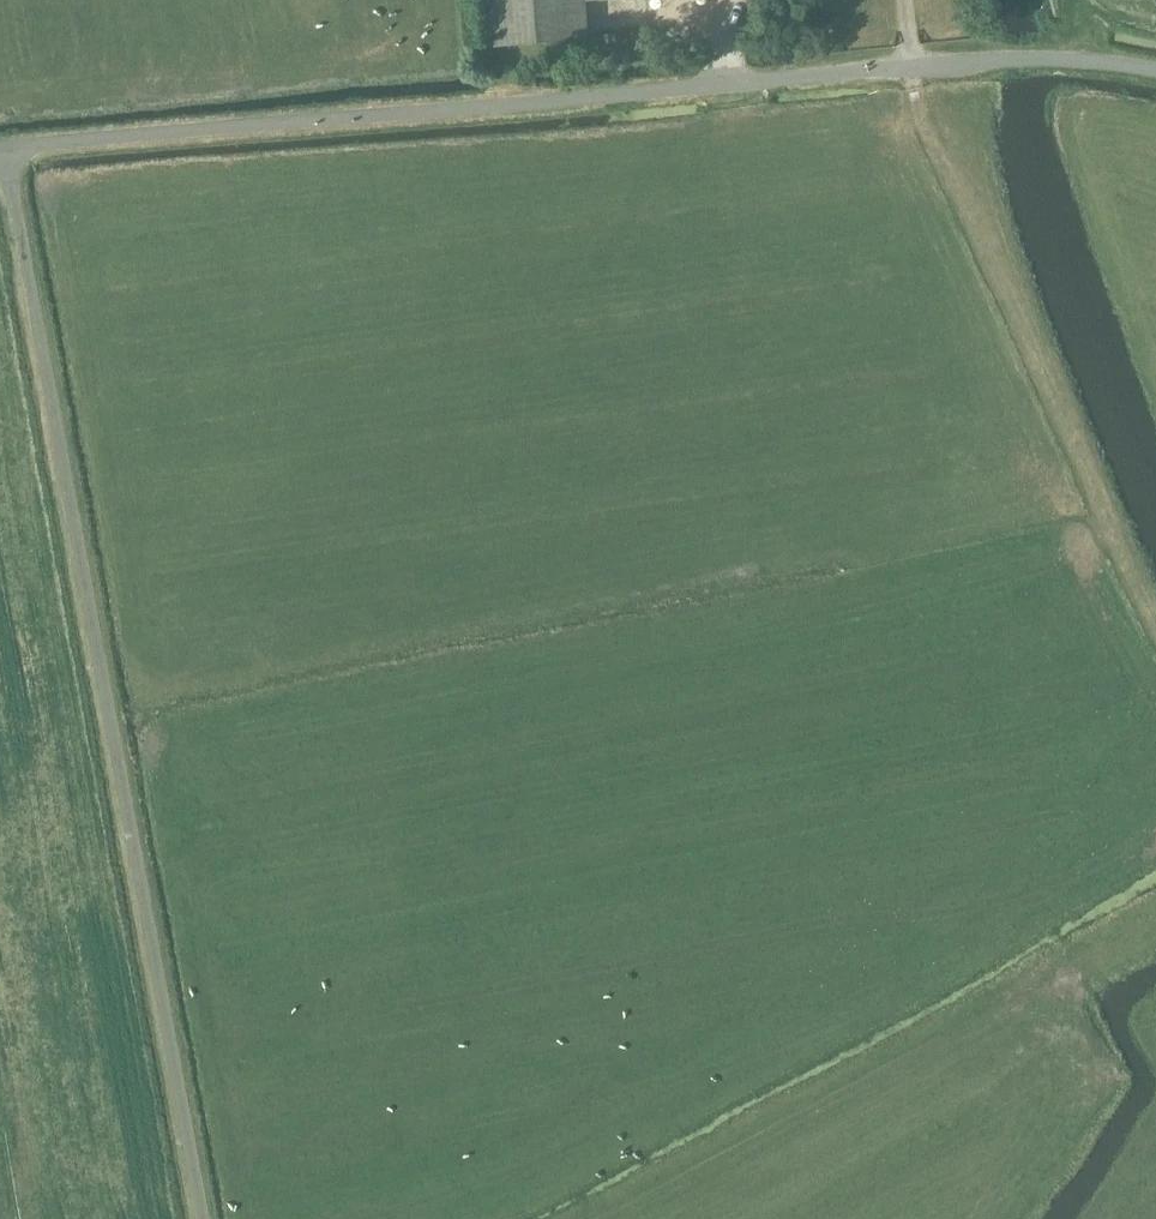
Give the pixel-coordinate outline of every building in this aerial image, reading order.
[(492,46),(589,37),(586,0),(487,0),(492,46)]
